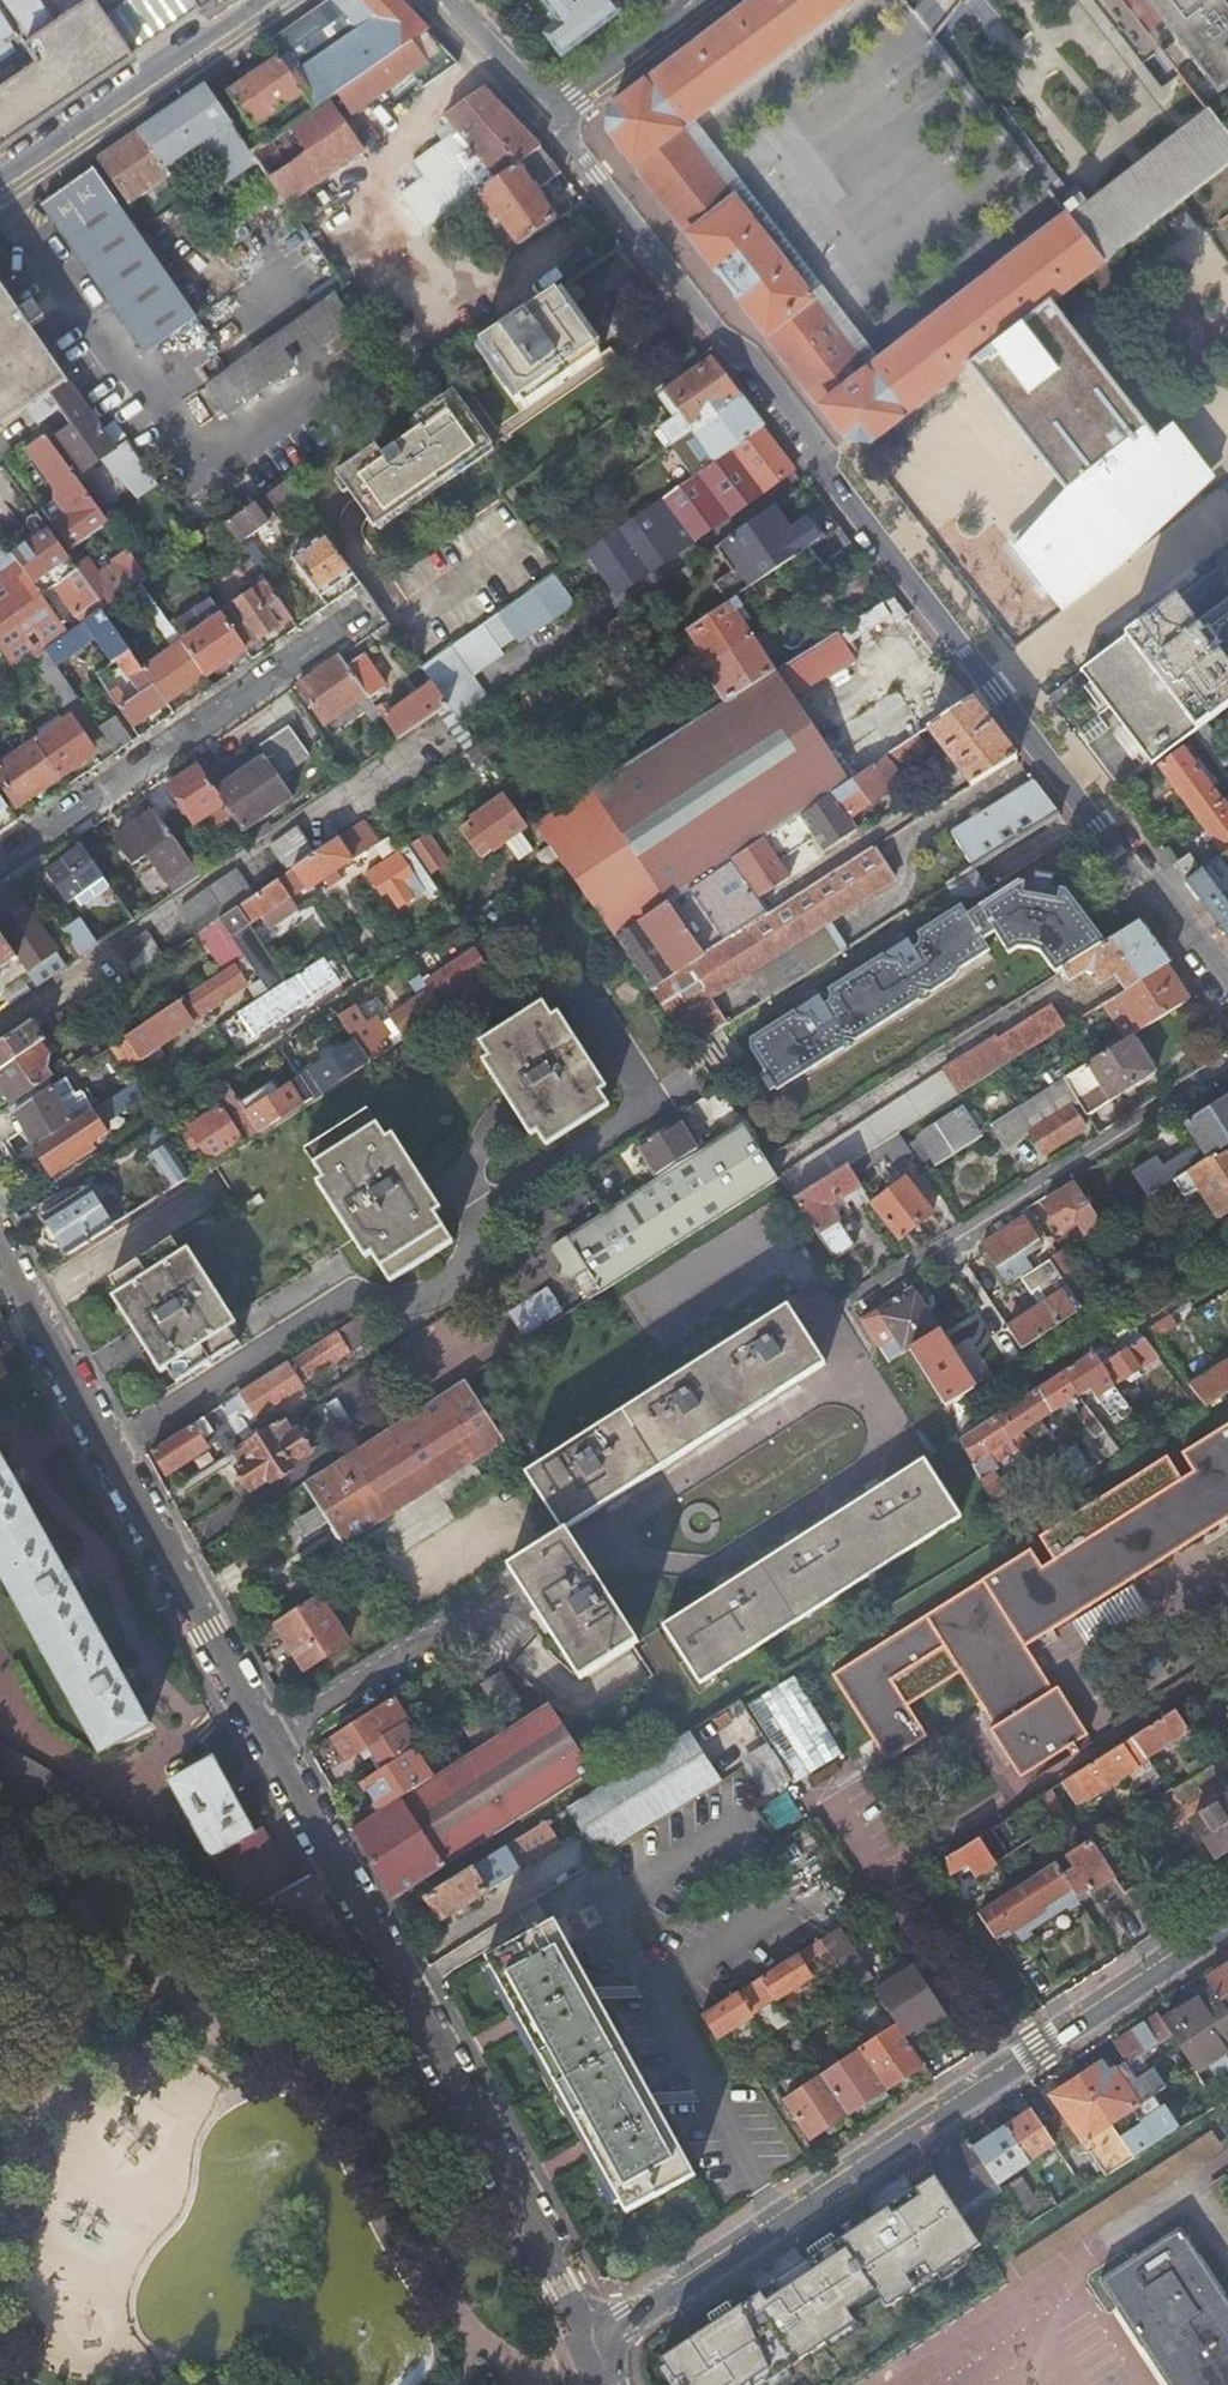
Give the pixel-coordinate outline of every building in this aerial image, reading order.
[(201,7),(196,0),(0,0),(0,62),(29,42),(41,59),(0,87),(0,146),(135,54),(134,53),(201,7)] [(217,4),(214,0),(196,0),(201,7),(205,13),(217,4)] [(281,62),(304,96),(314,111),(327,102),(337,95),(429,32),(399,0),(332,0),(326,4),(343,20),(281,62)] [(517,0),(508,0),(493,11),(502,21),(521,6),(517,0)] [(552,9),(558,17),(553,21),(543,29),(561,53),(606,18),(624,6),(620,0),(545,0),(552,9)] [(1102,263),(1068,219),(867,374),(680,131),(853,0),(761,0),(611,114),(609,131),(731,290),(850,444),(867,445),(968,367),(1064,489),(1146,429),(1049,304),(1102,263)] [(1131,54),(1149,40),(1205,112),(1227,93),(1227,0),(1089,0),(1131,54)] [(343,20),(326,4),(268,43),(279,59),(281,62),(343,20)] [(546,13),(553,21),(558,17),(552,9),(546,13)] [(441,44),(429,32),(337,95),(353,117),(412,75),(424,88),(460,64),(441,44)] [(255,130),(304,96),(281,62),(279,59),(254,75),(229,92),(255,130)] [(172,108),(139,131),(167,170),(203,146),(224,177),(254,156),(252,154),(245,143),(206,86),(172,108)] [(444,118),(445,119),(458,135),(453,139),(463,152),(469,148),(472,151),(461,160),(485,190),(541,150),(484,90),(444,118)] [(266,144),(252,154),(254,156),(274,185),(288,206),(364,155),(327,102),(314,111),(266,144)] [(1068,219),(1102,263),(1227,166),(1227,141),(1205,112),(1068,219)] [(129,206),(172,178),(167,170),(139,131),(118,145),(97,160),(129,206)] [(256,136),(245,143),(252,154),(266,144),(261,137),(256,136)] [(562,175),(541,150),(485,190),(477,196),(497,222),(501,219),(519,244),(534,234),(555,221),(536,194),(562,175)] [(196,318),(94,171),(42,207),(145,353),(196,318)] [(465,204),(457,210),(464,218),(477,209),(471,200),(465,204)] [(29,412),(70,384),(32,329),(20,312),(0,283),(0,433),(29,412)] [(529,310),(478,343),(524,407),(600,354),(554,292),(554,293),(529,310)] [(279,333),(230,366),(205,385),(226,413),(354,324),(332,295),(279,333)] [(35,302),(20,312),(32,329),(46,319),(35,302)] [(693,431),(740,399),(711,361),(659,398),(674,420),(662,428),(674,445),(693,431)] [(70,384),(29,412),(39,427),(48,419),(62,408),(70,419),(74,417),(79,425),(76,427),(58,440),(83,474),(116,451),(115,449),(70,384)] [(335,475),(371,528),(492,446),(455,393),(416,419),(422,430),(383,456),(376,446),(335,475)] [(714,462),(763,428),(740,399),(693,431),(714,462)] [(73,423),(76,427),(79,425),(74,417),(70,419),(73,423)] [(714,462),(585,552),(601,573),(617,595),(795,471),(763,428),(714,462)] [(1064,489),(1132,577),(1212,514),(1146,429),(1064,489)] [(77,508),(54,524),(72,549),(83,542),(109,523),(47,436),(28,450),(46,475),(66,504),(71,500),(77,508)] [(139,483),(150,476),(125,442),(115,449),(116,451),(139,483)] [(932,530),(967,501),(929,453),(915,463),(910,457),(907,456),(896,464),(896,468),(901,475),(893,481),(911,503),(932,530)] [(293,495),(283,482),(224,523),(248,558),(290,617),(297,628),(307,621),(299,609),(304,606),(280,572),(274,576),(264,561),(254,546),(247,544),(244,547),(241,543),(275,518),(270,511),(293,495)] [(726,606),(735,600),(779,569),(825,538),(812,521),(791,535),(774,509),(715,550),(732,574),(713,586),(726,606)] [(109,523),(83,542),(89,550),(115,531),(109,523)] [(534,542),(543,536),(535,524),(526,530),(534,542)] [(839,528),(835,532),(846,549),(852,545),(839,528)] [(57,586),(84,623),(103,610),(105,608),(81,573),(51,532),(34,544),(16,557),(44,595),(57,586)] [(825,538),(779,569),(790,586),(846,549),(835,532),(825,538)] [(10,658),(16,667),(69,629),(63,621),(44,595),(16,557),(0,535),(0,645),(10,658)] [(239,550),(229,536),(222,541),(232,555),(239,550)] [(352,574),(324,536),(290,559),(319,598),(352,574)] [(91,567),(81,573),(105,608),(142,582),(149,578),(124,544),(118,548),(112,552),(118,562),(97,575),(91,567)] [(270,557),(264,561),(274,576),(280,572),(270,557)] [(267,633),(290,617),(248,558),(240,564),(257,588),(220,613),(244,648),(267,633)] [(550,576),(419,668),(432,685),(447,707),(460,725),(491,704),(472,678),(573,608),(550,576)] [(702,655),(710,668),(753,639),(744,626),(750,623),(735,600),(726,606),(686,632),(702,655)] [(1194,733),(1205,725),(1227,707),(1227,652),(1226,650),(1217,656),(1213,650),(1203,637),(1175,600),(1079,672),(1083,677),(1087,683),(1079,690),(1131,761),(1141,754),(1150,766),(1194,733)] [(224,662),(244,648),(220,613),(217,609),(211,614),(214,618),(181,640),(205,676),(224,662)] [(103,610),(84,623),(46,649),(65,676),(71,672),(67,665),(63,659),(96,636),(113,661),(114,662),(118,659),(130,651),(103,610)] [(633,629),(622,613),(615,618),(626,634),(633,629)] [(395,634),(387,623),(376,631),(384,642),(395,634)] [(1203,637),(1213,650),(1221,644),(1212,631),(1203,637)] [(553,856),(557,861),(560,866),(613,941),(672,901),(731,862),(763,841),(799,817),(846,786),(818,741),(792,699),(828,677),(830,681),(855,664),(851,658),(856,654),(849,642),(843,646),(835,633),(774,672),(698,721),(532,826),(546,846),(553,856)] [(369,636),(355,645),(363,656),(376,647),(369,636)] [(689,707),(698,721),(774,672),(753,639),(710,668),(704,672),(715,691),(689,707)] [(185,689),(205,676),(181,640),(142,668),(165,703),(185,689)] [(671,643),(652,656),(656,663),(677,650),(671,643)] [(0,645),(0,661),(2,664),(10,658),(0,645)] [(65,676),(46,649),(31,659),(37,667),(64,706),(78,696),(65,676)] [(148,715),(165,703),(142,668),(130,651),(118,659),(139,692),(126,702),(117,688),(109,693),(131,727),(148,715)] [(702,655),(689,664),(697,676),(704,672),(710,668),(702,655)] [(347,667),(340,656),(318,671),(297,686),(322,724),(358,699),(365,695),(347,667)] [(365,695),(368,700),(385,688),(363,656),(347,667),(365,695)] [(4,667),(0,670),(0,681),(17,669),(16,667),(10,658),(2,664),(4,667)] [(17,669),(0,681),(0,684),(7,695),(25,683),(22,679),(37,667),(31,659),(17,669)] [(658,677),(669,694),(676,690),(696,677),(697,676),(689,664),(669,677),(666,673),(658,677)] [(696,677),(676,690),(681,697),(701,684),(696,677)] [(382,720),(396,742),(437,714),(447,707),(432,685),(410,700),(389,715),(382,705),(375,710),(382,720)] [(375,726),(382,720),(375,710),(368,700),(365,695),(358,699),(362,706),(375,726)] [(362,706),(358,699),(322,724),(326,730),(362,706)] [(1016,757),(973,701),(968,704),(928,731),(970,786),(1016,757)] [(437,714),(464,753),(475,745),(460,725),(447,707),(437,714)] [(115,753),(132,741),(115,716),(98,727),(115,753)] [(309,743),(320,736),(307,716),(296,724),(309,743)] [(36,741),(59,777),(81,763),(78,759),(85,754),(92,749),(71,717),(36,741)] [(1227,763),(1227,756),(1205,725),(1194,733),(1221,769),(1227,763)] [(234,822),(242,834),(292,799),(278,778),(308,758),(288,728),(274,738),(261,747),(266,756),(214,792),(222,805),(228,813),(234,822)] [(59,777),(36,741),(29,729),(19,735),(27,748),(0,767),(0,779),(18,806),(38,792),(59,777)] [(846,786),(799,817),(815,840),(824,853),(855,832),(848,820),(890,791),(884,782),(928,751),(918,738),(846,786)] [(1211,787),(1215,784),(1188,745),(1160,765),(1184,798),(1207,830),(1201,835),(1206,842),(1213,837),(1225,854),(1227,851),(1227,812),(1211,787)] [(197,823),(222,805),(214,792),(200,770),(186,779),(172,788),(195,824),(197,823)] [(1059,815),(1035,782),(952,836),(973,870),(1059,815)] [(492,851),(503,843),(519,833),(522,830),(501,800),(460,828),(481,859),(492,851)] [(222,805),(197,823),(203,832),(205,832),(206,832),(207,832),(208,832),(208,833),(209,833),(210,834),(210,835),(211,835),(211,836),(234,822),(228,813),(222,805)] [(160,821),(179,849),(197,838),(178,810),(160,821)] [(163,883),(189,866),(179,849),(160,821),(155,813),(134,828),(113,842),(130,868),(146,858),(163,883)] [(799,817),(763,841),(777,863),(815,840),(799,817)] [(288,874),(277,881),(288,897),(302,888),(306,894),(326,881),(334,875),(376,845),(362,823),(315,855),(288,874)] [(270,847),(288,874),(315,855),(297,829),(270,847)] [(519,833),(503,843),(516,863),(531,852),(519,833)] [(409,848),(428,876),(445,865),(427,837),(409,848)] [(763,841),(731,862),(756,899),(788,879),(777,863),(763,841)] [(541,865),(553,856),(546,846),(534,853),(541,865)] [(76,899),(104,880),(82,847),(65,859),(48,871),(68,904),(76,899)] [(422,871),(407,848),(367,875),(382,898),(387,894),(397,910),(421,894),(428,905),(434,901),(440,897),(422,871)] [(703,958),(650,993),(690,1051),(727,1027),(710,1001),(894,884),(872,850),(768,917),(703,958)] [(1187,883),(1207,868),(1194,851),(1174,866),(1187,883)] [(1225,854),(1207,868),(1187,883),(1201,901),(1227,937),(1227,851),(1225,854)] [(703,958),(768,917),(756,899),(731,862),(672,901),(679,910),(672,914),(703,958)] [(214,926),(225,918),(253,898),(235,872),(180,909),(198,936),(214,926)] [(338,882),(334,875),(326,881),(330,888),(338,882)] [(81,907),(110,888),(104,880),(76,899),(81,907)] [(225,918),(238,935),(261,919),(265,926),(273,921),(280,917),(275,910),(290,900),(288,897),(277,881),(253,898),(225,918)] [(1064,974),(1106,947),(1067,895),(1063,891),(1043,887),(1025,883),(1021,886),(969,920),(963,909),(919,937),(921,940),(919,949),(914,952),(922,966),(914,971),(908,975),(899,961),(893,965),(888,964),(885,959),(830,994),(832,997),(830,1006),(824,1010),(834,1023),(820,1032),(811,1018),(804,1022),(798,1020),(796,1015),(752,1043),(753,1054),(770,1082),(764,1085),(772,1096),(777,1092),(779,1094),(845,1052),(847,1043),(856,1046),(920,1005),(922,995),(932,997),(952,984),(961,972),(990,954),(984,943),(997,934),(1010,955),(1019,950),(1033,949),(1047,952),(1063,974),(1064,974)] [(16,961),(23,972),(50,953),(8,885),(0,891),(0,936),(16,961)] [(295,907),(290,900),(275,910),(280,917),(295,907)] [(672,901),(613,941),(650,993),(703,958),(672,914),(679,910),(672,901)] [(244,958),(249,954),(237,935),(238,935),(225,918),(214,926),(238,962),(244,958)] [(79,920),(62,931),(80,959),(97,947),(98,947),(79,920)] [(1164,954),(1142,924),(1106,947),(1064,974),(1069,983),(1086,972),(1094,975),(1101,986),(1116,977),(1127,991),(1165,967),(1171,963),(1164,954)] [(117,952),(135,979),(164,960),(146,933),(117,952)] [(16,961),(0,936),(0,972),(16,961)] [(779,994),(839,956),(829,941),(769,979),(779,994)] [(265,965),(256,950),(249,954),(244,958),(253,972),(265,965)] [(914,952),(899,961),(908,975),(914,971),(922,966),(914,952)] [(50,953),(23,972),(34,991),(62,971),(50,953)] [(449,970),(424,986),(431,996),(443,1016),(466,1001),(461,994),(457,987),(467,981),(472,988),(472,989),(489,979),(474,954),(449,970)] [(253,972),(268,996),(281,988),(265,965),(253,972)] [(1170,974),(1165,967),(1127,991),(1118,997),(1141,1034),(1190,1004),(1185,996),(1170,974)] [(34,991),(23,972),(0,988),(0,1014),(34,991)] [(322,994),(309,974),(240,1018),(253,1038),(287,1016),(322,994)] [(226,977),(179,1008),(192,1027),(198,1023),(203,1020),(200,1015),(235,991),(226,977)] [(424,986),(421,980),(409,987),(419,1004),(431,996),(424,986)] [(461,994),(472,988),(467,981),(457,987),(461,994)] [(1041,985),(993,1012),(1003,1030),(1051,1002),(1041,985)] [(39,1046),(100,1004),(92,993),(36,1031),(31,1024),(0,1045),(0,1073),(39,1046)] [(443,1016),(431,996),(419,1004),(389,1023),(379,1029),(375,1021),(384,1015),(378,1007),(373,999),(338,1020),(354,1045),(366,1065),(443,1016)] [(108,1049),(122,1071),(140,1059),(141,1060),(145,1058),(159,1049),(175,1038),(192,1027),(179,1008),(176,1004),(108,1049)] [(541,1005),(535,1009),(545,1024),(551,1019),(541,1005)] [(493,1057),(488,1060),(481,1064),(504,1099),(530,1140),(536,1136),(542,1132),(545,1137),(551,1146),(604,1113),(593,1098),(600,1095),(607,1090),(558,1015),(551,1019),(545,1024),(535,1009),(484,1041),(493,1057)] [(998,1041),(780,1180),(795,1202),(849,1168),(900,1135),(1000,1072),(1066,1030),(1053,1009),(999,1043),(998,1041)] [(824,1010),(811,1018),(820,1032),(834,1023),(824,1010)] [(389,1023),(384,1015),(375,1021),(379,1029),(389,1023)] [(1145,1057),(1134,1039),(1066,1082),(1087,1117),(1155,1074),(1145,1057)] [(478,1045),(488,1060),(493,1057),(484,1041),(478,1045)] [(312,1100),(366,1065),(354,1045),(348,1049),(342,1052),(324,1063),(299,1079),(300,1080),(312,1100)] [(6,1110),(14,1105),(48,1082),(50,1080),(45,1072),(48,1058),(39,1046),(0,1073),(0,1089),(3,1093),(0,1095),(0,1100),(2,1103),(6,1110)] [(320,1057),(324,1063),(342,1052),(338,1046),(320,1057)] [(162,1055),(159,1049),(145,1058),(149,1063),(162,1055)] [(428,1074),(424,1067),(418,1070),(423,1077),(428,1074)] [(257,1086),(266,1101),(281,1092),(272,1077),(257,1086)] [(23,1131),(34,1150),(91,1112),(79,1091),(74,1095),(65,1079),(52,1088),(18,1111),(13,1114),(18,1122),(23,1131)] [(256,1108),(246,1114),(259,1134),(312,1100),(300,1080),(281,1092),(266,1101),(256,1108)] [(1044,1096),(1066,1082),(1065,1081),(1043,1094),(1044,1096)] [(52,1088),(48,1082),(14,1105),(18,1111),(52,1088)] [(1087,1117),(1066,1082),(1044,1096),(1045,1096),(1017,1113),(994,1128),(1003,1143),(1013,1137),(1027,1129),(1043,1155),(1065,1140),(1085,1129),(1081,1121),(1087,1117)] [(246,1114),(226,1084),(215,1091),(243,1132),(248,1140),(259,1134),(246,1114)] [(91,1112),(34,1150),(42,1164),(50,1178),(92,1152),(88,1146),(105,1135),(99,1126),(141,1099),(132,1086),(91,1112)] [(609,1109),(600,1095),(593,1098),(604,1113),(609,1109)] [(1227,1146),(1227,1098),(1186,1124),(1208,1159),(1216,1154),(1227,1146)] [(237,1136),(221,1111),(205,1120),(189,1130),(191,1133),(184,1137),(192,1150),(199,1145),(210,1160),(241,1141),(237,1136)] [(915,1158),(921,1168),(933,1161),(936,1166),(981,1138),(965,1112),(908,1147),(915,1158)] [(366,1113),(360,1117),(379,1146),(384,1143),(366,1113)] [(412,1171),(392,1138),(384,1143),(379,1146),(360,1117),(311,1149),(329,1178),(323,1182),(316,1186),(365,1261),(372,1257),(391,1286),(452,1247),(433,1218),(441,1213),(412,1171)] [(23,1131),(18,1122),(13,1125),(16,1129),(18,1134),(23,1131)] [(640,1150),(661,1181),(700,1156),(679,1124),(660,1137),(640,1150)] [(608,1215),(556,1248),(555,1254),(565,1268),(563,1277),(573,1281),(576,1279),(590,1302),(780,1180),(768,1163),(745,1128),(700,1156),(661,1181),(608,1215)] [(241,1141),(243,1144),(248,1140),(243,1132),(237,1136),(241,1141)] [(545,1150),(551,1146),(545,1137),(542,1132),(536,1136),(540,1141),(545,1150)] [(908,1147),(900,1135),(849,1168),(859,1185),(890,1166),(894,1172),(915,1158),(908,1147)] [(170,1191),(188,1179),(169,1149),(162,1153),(157,1157),(151,1149),(146,1153),(170,1191)] [(305,1153),(323,1182),(329,1178),(311,1149),(305,1153)] [(1216,1154),(1208,1159),(1174,1181),(1184,1198),(1199,1189),(1220,1222),(1227,1217),(1227,1153),(1219,1159),(1216,1154)] [(1163,1156),(1139,1163),(1148,1194),(1171,1187),(1163,1156)] [(859,1185),(849,1168),(795,1202),(836,1263),(846,1256),(856,1249),(828,1208),(861,1187),(859,1185)] [(874,1207),(901,1242),(917,1229),(934,1216),(924,1202),(931,1196),(913,1175),(874,1207)] [(1086,1237),(1102,1227),(1099,1223),(1076,1187),(1061,1196),(1045,1206),(1047,1209),(1056,1223),(1064,1236),(1078,1227),(1079,1226),(1086,1237)] [(55,1233),(68,1255),(120,1222),(116,1217),(108,1222),(88,1190),(66,1204),(64,1200),(42,1213),(55,1233)] [(1004,1233),(982,1247),(1007,1287),(1021,1278),(1033,1271),(1025,1259),(1022,1254),(1040,1242),(1026,1219),(1004,1233)] [(179,1256),(170,1242),(165,1246),(174,1259),(179,1256)] [(1044,1247),(1040,1242),(1022,1254),(1025,1259),(1044,1247)] [(113,1281),(165,1246),(164,1245),(112,1278),(113,1281)] [(235,1327),(186,1252),(179,1256),(174,1259),(165,1246),(113,1281),(121,1293),(116,1297),(109,1301),(158,1377),(165,1372),(171,1369),(173,1371),(180,1383),(232,1349),(224,1338),(222,1336),(228,1332),(235,1327)] [(1057,1255),(1050,1260),(1070,1290),(1083,1310),(1096,1302),(1063,1252),(1057,1255)] [(1033,1271),(1021,1278),(1031,1293),(1040,1308),(1009,1327),(1008,1328),(1021,1350),(1077,1315),(1063,1294),(1070,1290),(1050,1260),(1033,1271)] [(121,1293),(113,1281),(108,1285),(116,1297),(121,1293)] [(904,1353),(940,1330),(914,1291),(888,1308),(863,1324),(880,1349),(896,1340),(904,1353)] [(784,1393),(825,1366),(789,1308),(526,1475),(564,1535),(509,1570),(518,1584),(526,1596),(584,1559),(575,1545),(567,1532),(596,1513),(695,1449),(784,1393)] [(1179,1325),(1171,1315),(1147,1331),(1159,1346),(1166,1341),(1162,1337),(1179,1325)] [(359,1320),(290,1364),(304,1384),(334,1365),(365,1345),(369,1351),(376,1346),(359,1320)] [(1001,1363),(1021,1350),(1008,1328),(1002,1320),(982,1333),(1001,1363)] [(1105,1347),(1128,1332),(1120,1322),(1105,1331),(1108,1336),(1101,1340),(1105,1347)] [(1144,1339),(1141,1335),(1135,1328),(1128,1332),(1105,1347),(1103,1348),(1112,1361),(1144,1339)] [(229,1334),(228,1332),(222,1336),(224,1338),(232,1349),(237,1346),(229,1334)] [(1112,1361),(1103,1348),(1092,1355),(1115,1387),(1126,1380),(1129,1385),(1138,1379),(1135,1374),(1158,1358),(1144,1339),(1112,1361)] [(1115,1387),(1092,1355),(1063,1374),(1080,1398),(1093,1390),(1099,1398),(1100,1398),(1112,1415),(1118,1412),(1124,1420),(1134,1413),(1115,1387)] [(1227,1393),(1227,1362),(1190,1386),(1206,1407),(1224,1396),(1227,1393)] [(221,1409),(238,1435),(249,1428),(248,1427),(258,1421),(257,1417),(305,1386),(304,1384),(290,1364),(243,1394),(236,1399),(221,1409)] [(174,1387),(180,1383),(173,1371),(171,1369),(165,1372),(167,1375),(174,1387)] [(1080,1398),(1063,1374),(1037,1390),(1054,1414),(1080,1398)] [(506,1444),(465,1382),(304,1486),(319,1509),(329,1502),(339,1517),(328,1524),(343,1547),(506,1444)] [(233,1395),(236,1399),(243,1394),(240,1390),(233,1395)] [(1054,1414),(1037,1390),(997,1416),(1013,1440),(1023,1455),(1033,1449),(1023,1434),(1033,1428),(1039,1437),(1049,1431),(1043,1422),(1054,1414)] [(230,1457),(245,1446),(241,1441),(238,1435),(221,1409),(205,1419),(214,1434),(225,1451),(229,1457),(230,1457)] [(1109,1458),(1120,1451),(1089,1409),(1079,1415),(1109,1458)] [(313,1444),(294,1416),(257,1439),(245,1446),(230,1457),(237,1468),(252,1492),(269,1480),(272,1484),(296,1469),(294,1465),(312,1453),(308,1448),(313,1444)] [(1013,1440),(997,1416),(960,1440),(974,1465),(973,1466),(988,1492),(992,1500),(1005,1493),(993,1473),(999,1469),(991,1454),(1013,1440)] [(214,1434),(205,1419),(152,1452),(160,1464),(168,1476),(209,1450),(204,1441),(214,1434)] [(245,1446),(257,1439),(253,1434),(249,1428),(238,1435),(241,1441),(245,1446)] [(1032,1551),(836,1674),(889,1760),(928,1735),(906,1706),(962,1672),(996,1727),(991,1730),(1020,1778),(1043,1763),(1067,1748),(1072,1756),(1091,1744),(1058,1689),(1054,1692),(1025,1647),(1227,1520),(1227,1428),(1185,1454),(1196,1473),(1185,1480),(1170,1457),(1040,1539),(1055,1562),(1044,1569),(1032,1551)] [(1073,1481),(1092,1469),(1076,1447),(1059,1458),(1073,1481)] [(101,1752),(149,1725),(126,1685),(119,1672),(73,1589),(66,1575),(19,1490),(11,1477),(0,1456),(0,1568),(101,1752)] [(698,1606),(664,1628),(696,1679),(957,1511),(924,1460),(877,1490),(783,1550),(698,1606)] [(17,1473),(11,1477),(19,1490),(25,1486),(21,1480),(17,1473)] [(304,1538),(328,1524),(339,1517),(329,1502),(319,1509),(295,1524),(300,1531),(304,1538)] [(957,1511),(696,1679),(701,1686),(831,1603),(962,1519),(957,1511)] [(594,1574),(584,1559),(526,1596),(535,1611),(548,1632),(563,1655),(580,1681),(638,1644),(621,1617),(594,1574)] [(72,1572),(66,1575),(73,1589),(79,1585),(76,1578),(72,1572)] [(350,1644),(320,1597),(276,1625),(291,1649),(305,1672),(350,1644)] [(126,1669),(119,1672),(126,1685),(133,1681),(126,1669)] [(520,1700),(501,1673),(481,1686),(499,1713),(520,1700)] [(763,1699),(790,1742),(809,1772),(812,1777),(845,1755),(796,1678),(763,1699)] [(409,1721),(395,1699),(334,1737),(341,1749),(349,1760),(362,1752),(365,1750),(370,1758),(380,1773),(414,1750),(415,1738),(405,1724),(409,1721)] [(583,1751),(550,1704),(495,1740),(479,1750),(449,1769),(433,1780),(381,1813),(355,1829),(375,1865),(394,1900),(596,1769),(583,1751)] [(1191,1731),(1177,1710),(1134,1738),(1148,1758),(1191,1731)] [(479,1750),(495,1740),(476,1711),(460,1721),(472,1740),(479,1750)] [(717,1781),(688,1733),(610,1782),(604,1785),(559,1814),(588,1861),(717,1781)] [(1148,1758),(1134,1738),(1066,1782),(1076,1798),(1084,1793),(1088,1800),(1150,1760),(1148,1758)] [(147,1847),(155,1832),(0,1741),(0,1766),(147,1847)] [(774,1751),(793,1782),(809,1772),(790,1742),(774,1751)] [(370,1758),(365,1750),(362,1752),(367,1760),(370,1758)] [(380,1773),(363,1783),(369,1793),(375,1803),(381,1813),(433,1780),(426,1769),(414,1750),(380,1773)] [(746,1767),(765,1799),(793,1782),(774,1751),(746,1767)] [(1214,1764),(1208,1755),(1187,1768),(1193,1777),(1214,1764)] [(171,1781),(198,1831),(239,1807),(231,1793),(223,1780),(212,1759),(171,1781)] [(1224,1779),(1214,1764),(1193,1777),(1174,1790),(1183,1806),(1224,1779)] [(147,1847),(0,1766),(0,1776),(141,1857),(147,1847)] [(230,1776),(223,1780),(231,1793),(237,1789),(233,1783),(230,1776)] [(1079,1836),(1050,1792),(1035,1802),(1054,1833),(1061,1843),(1063,1846),(1079,1836)] [(1194,1823),(1216,1858),(1227,1850),(1227,1801),(1194,1823)] [(256,1908),(292,1888),(275,1858),(259,1829),(253,1833),(239,1807),(198,1831),(246,1914),(256,1908)] [(1036,1837),(1019,1811),(978,1838),(996,1863),(1036,1837)] [(550,1848),(537,1827),(426,1896),(434,1909),(442,1921),(510,1878),(507,1874),(550,1848)] [(1061,1843),(1054,1833),(1034,1846),(1040,1857),(1061,1843)] [(996,1863),(978,1838),(945,1859),(950,1875),(970,1864),(989,1893),(999,1887),(1008,1881),(996,1863)] [(1116,1879),(1092,1842),(1057,1865),(1077,1896),(1087,1890),(1091,1894),(1103,1886),(1116,1879)] [(1077,1896),(1057,1865),(980,1914),(999,1943),(1014,1933),(1023,1946),(1037,1937),(1034,1933),(1051,1922),(1068,1911),(1070,1915),(1084,1906),(1081,1902),(1080,1901),(1077,1896)] [(312,1877),(292,1888),(256,1908),(348,1962),(357,1957),(345,1937),(321,1892),(312,1877)] [(1129,1898),(1147,1926),(1171,1911),(1152,1883),(1129,1898)] [(1087,1890),(1077,1896),(1080,1901),(1091,1894),(1087,1890)] [(696,2173),(557,1921),(490,1957),(520,2014),(596,2153),(628,2211),(696,2173)] [(838,1929),(820,1940),(841,1973),(842,1974),(859,1963),(838,1929)] [(762,1977),(776,2001),(794,1989),(797,1994),(804,1990),(801,1985),(826,1969),(831,1975),(836,1984),(845,1979),(842,1974),(841,1973),(820,1940),(762,1977)] [(916,1967),(874,1994),(896,2028),(906,2043),(927,2030),(948,2016),(916,1967)] [(1207,1981),(1213,1990),(1227,2013),(1227,1967),(1219,1973),(1207,1981)] [(352,1984),(354,1987),(366,1995),(369,1993),(374,1990),(367,1975),(352,1984)] [(793,2034),(796,2032),(776,2001),(762,1977),(703,2015),(717,2038),(767,2007),(774,2016),(769,2019),(773,2026),(779,2033),(784,2039),(793,2034)] [(1179,2051),(1195,2074),(1227,2052),(1227,2013),(1213,1990),(1187,2006),(1161,2023),(1171,2038),(1179,2051)] [(1136,2033),(1114,2047),(1125,2063),(1133,2076),(1145,2069),(1139,2059),(1171,2038),(1161,2023),(1157,2018),(1136,2033)] [(906,2043),(896,2028),(866,2048),(858,2037),(852,2040),(859,2051),(886,2092),(904,2080),(922,2068),(906,2043)] [(822,2076),(859,2051),(852,2040),(814,2065),(822,2076)] [(863,2106),(886,2092),(859,2051),(822,2076),(848,2116),(856,2111),(863,2106)] [(1090,2072),(1079,2079),(1121,2142),(1133,2134),(1122,2117),(1138,2107),(1166,2090),(1153,2069),(1136,2080),(1135,2079),(1133,2076),(1125,2063),(1107,2075),(1101,2065),(1090,2072)] [(822,2076),(784,2101),(810,2140),(829,2128),(848,2116),(822,2076)] [(1084,2142),(1106,2177),(1132,2160),(1121,2142),(1079,2079),(1065,2089),(1051,2098),(1081,2144),(1084,2142)] [(868,2112),(890,2097),(886,2092),(863,2106),(868,2112)] [(1019,2121),(1006,2129),(1028,2164),(1054,2146),(1031,2112),(1019,2121)] [(990,2140),(974,2150),(997,2184),(1017,2171),(1028,2164),(1006,2129),(990,2140)] [(1213,2156),(1203,2141),(1022,2260),(1033,2276),(1213,2156)] [(950,2157),(930,2170),(935,2177),(957,2211),(997,2184),(974,2150),(970,2143),(950,2157)] [(997,2184),(1026,2227),(1046,2214),(1017,2171),(997,2184)] [(935,2177),(912,2191),(917,2198),(890,2215),(886,2208),(772,2282),(778,2291),(765,2299),(759,2290),(658,2355),(673,2378),(680,2373),(687,2383),(683,2384),(752,2384),(762,2379),(764,2380),(784,2367),(824,2341),(853,2323),(855,2321),(851,2316),(847,2309),(875,2291),(880,2298),(885,2307),(914,2288),(913,2286),(906,2276),(924,2265),(930,2275),(932,2277),(981,2245),(957,2211),(935,2177)] [(884,2206),(886,2208),(890,2215),(917,2198),(912,2191),(911,2189),(884,2206)] [(1178,2230),(1099,2282),(1167,2384),(1227,2384),(1227,2306),(1178,2230)] [(913,2286),(930,2275),(924,2265),(906,2276),(913,2286)] [(851,2316),(880,2298),(875,2291),(847,2309),(851,2316)] [(857,2330),(853,2323),(824,2341),(829,2348),(857,2330)] [(784,2367),(764,2380),(767,2384),(772,2384),(789,2374),(784,2367)]
